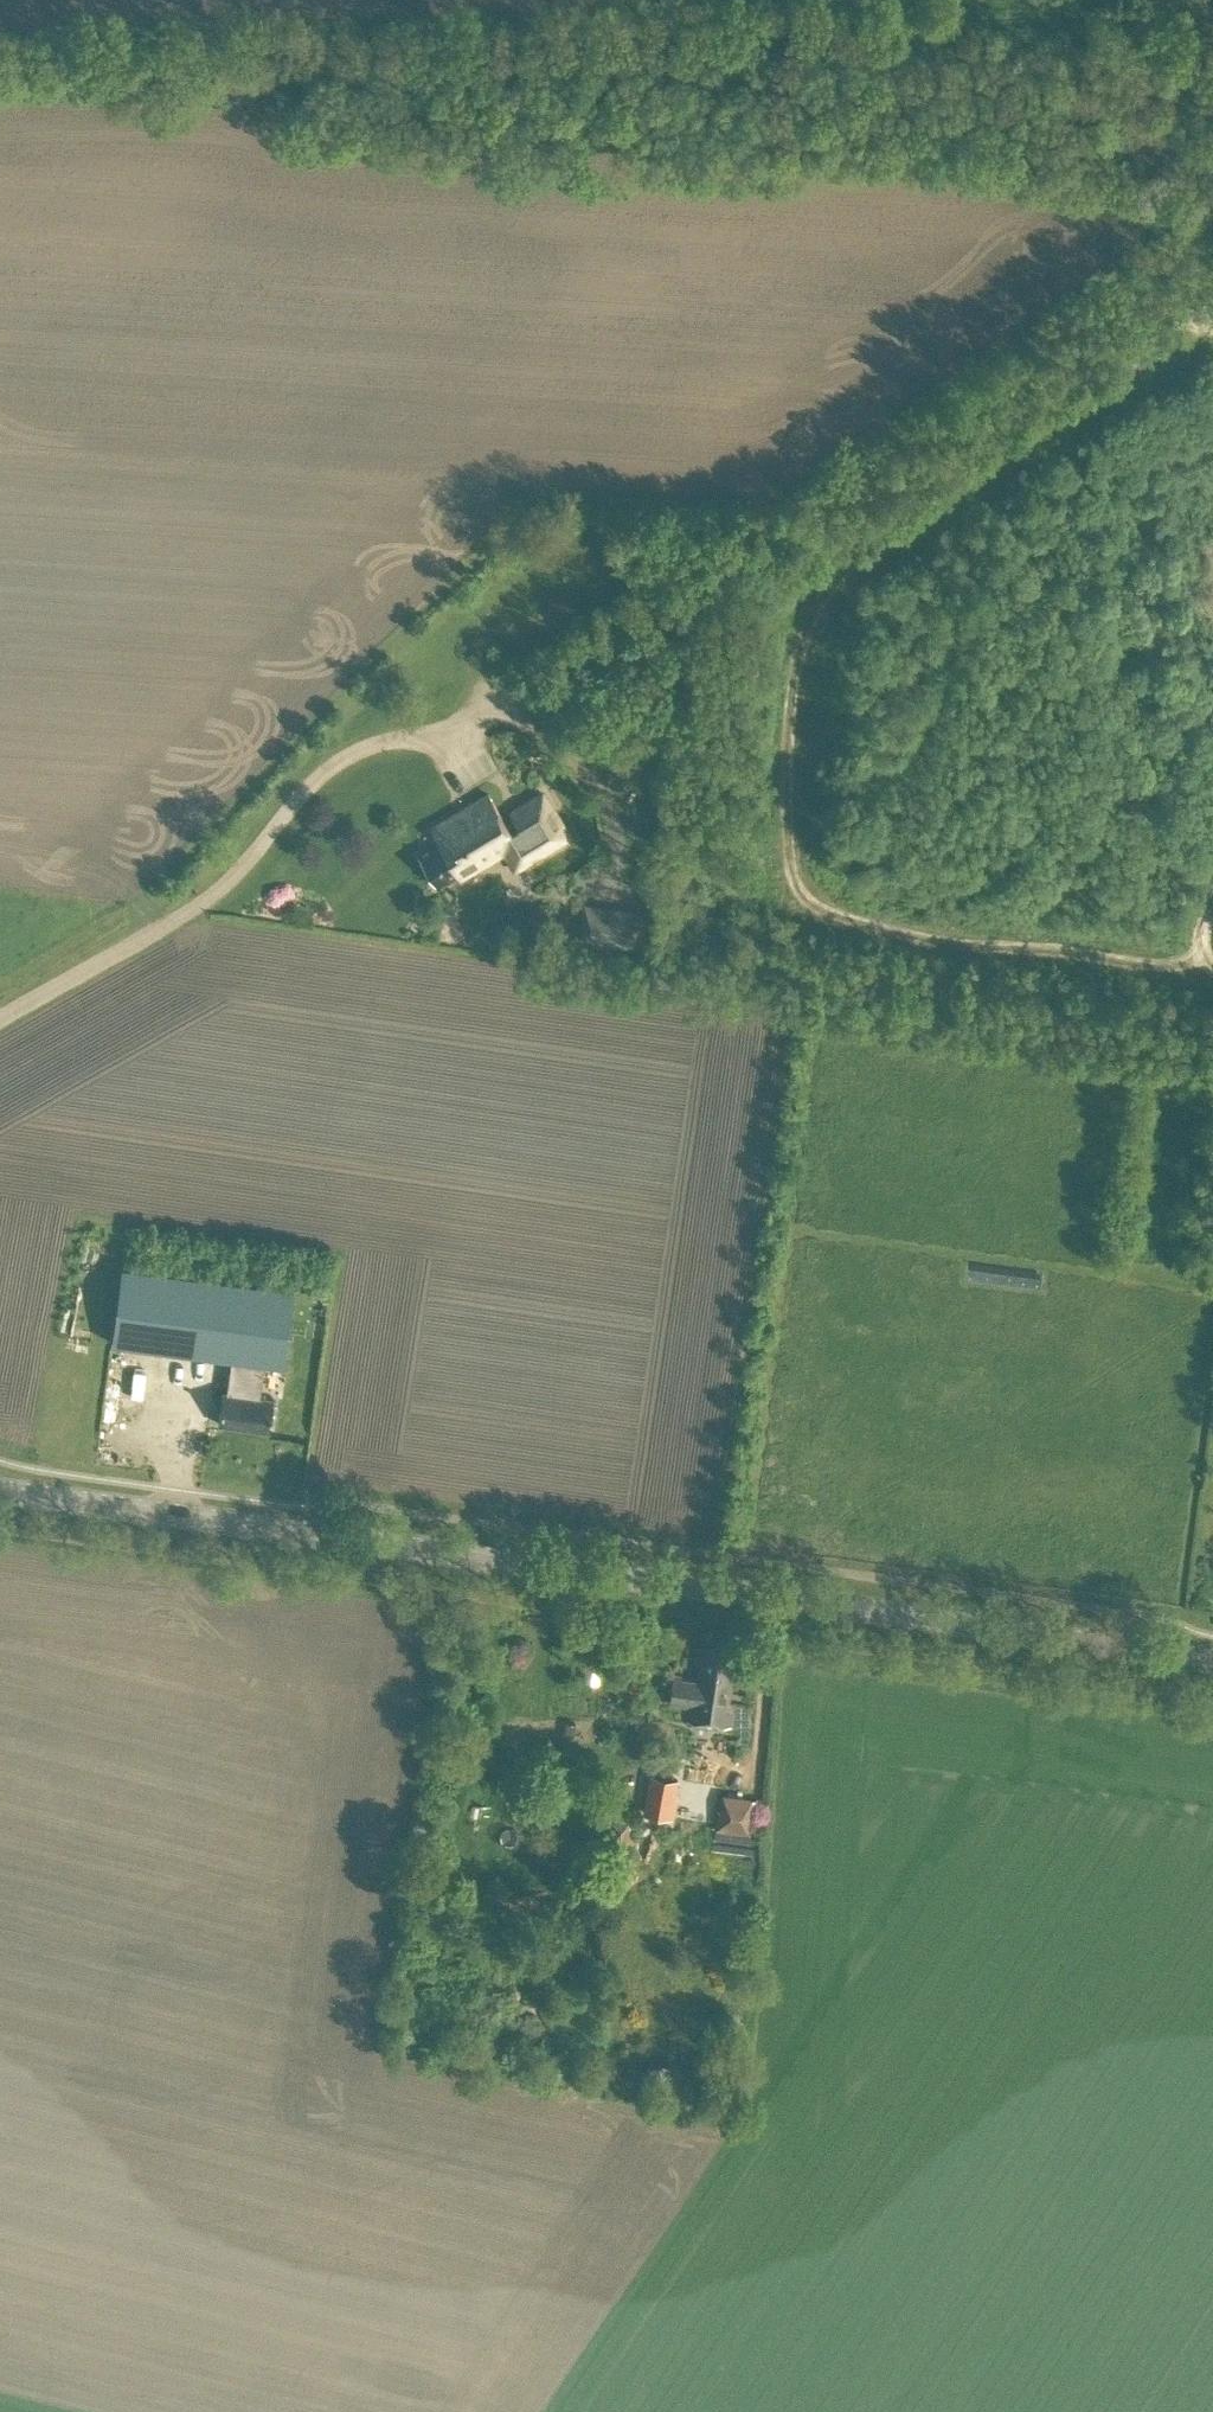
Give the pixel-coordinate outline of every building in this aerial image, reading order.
[(440,842),(419,855),(437,884),(458,872),(460,876),(505,849),(515,866),(567,834),(542,793),(510,812),(518,824),(510,829),(488,793),(431,827),(440,842)] [(641,912),(584,902),(578,938),(635,947),(641,912)] [(278,1275),(279,1267),(269,1266),(268,1274),(278,1275)] [(122,1267),(112,1342),(282,1364),(292,1289),(122,1267)] [(274,1398),(223,1391),(218,1422),(269,1430),(274,1398)] [(681,1674),(673,1673),(669,1702),(689,1704),(687,1719),(729,1725),(732,1701),(726,1700),(733,1651),(697,1646),(694,1670),(697,1670),(696,1680),(680,1678),(681,1674)] [(565,1721),(564,1735),(574,1736),(575,1736),(576,1722),(565,1721)] [(649,1773),(642,1811),(670,1816),(676,1778),(649,1773)] [(751,1798),(723,1795),(719,1825),(747,1828),(751,1798)]
